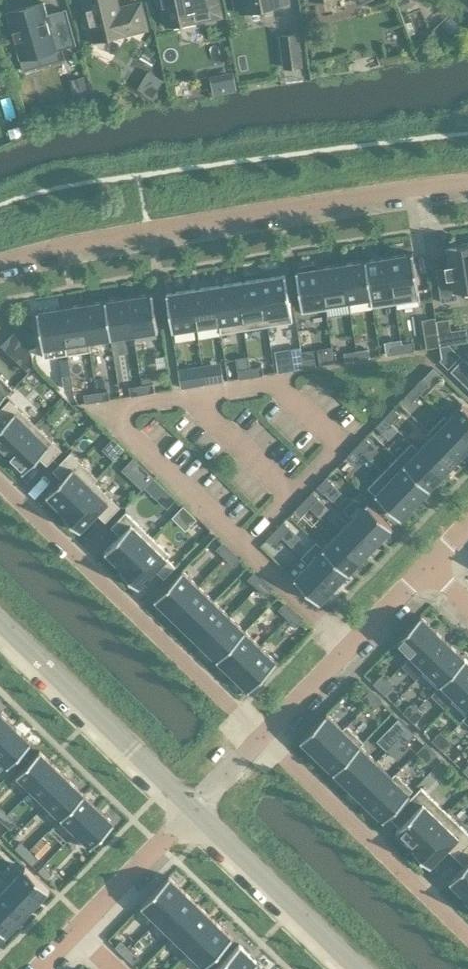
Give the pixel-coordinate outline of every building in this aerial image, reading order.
[(108,39),(148,29),(141,2),(119,7),(117,0),(83,0),(87,16),(83,23),(90,27),(93,42),(108,39)] [(156,2),(158,5),(161,4),(166,24),(195,18),(196,22),(223,16),(219,0),(155,0),(156,2)] [(236,9),(240,8),(241,12),(289,3),(288,0),(234,0),(236,9)] [(38,54),(75,43),(66,9),(48,14),(44,2),(7,13),(22,65),(28,69),(37,66),(40,60),(38,54)] [(281,35),(285,67),(301,65),(297,33),(281,35)] [(209,66),(210,91),(233,90),(232,65),(209,66)] [(458,299),(457,289),(467,288),(467,242),(467,243),(449,246),(452,263),(448,264),(449,268),(437,270),(442,302),(458,299)] [(413,252),(389,256),(396,303),(420,299),(413,252)] [(396,303),(389,256),(366,259),(373,306),(396,303)] [(343,263),(349,300),(371,297),(372,306),(373,306),(366,259),(343,263)] [(326,309),(320,266),(317,267),(316,263),(300,266),(300,269),(296,270),(303,312),(326,309)] [(349,300),(343,263),(320,266),(326,309),(327,308),(326,304),(349,300)] [(285,274),(261,278),(268,325),(293,321),(285,274)] [(268,325),(261,278),(237,281),(245,329),(268,325)] [(215,285),(221,323),(222,332),(245,329),(237,281),(215,285)] [(215,285),(191,289),(197,326),(221,323),(215,285)] [(197,326),(191,289),(167,292),(172,330),(197,326)] [(129,296),(128,296),(134,334),(159,330),(153,292),(129,296)] [(106,299),(111,337),(134,334),(128,296),(106,299)] [(106,299),(83,303),(89,341),(111,337),(106,299)] [(90,350),(89,341),(83,303),(61,306),(66,344),(68,354),(90,350)] [(44,357),(68,354),(66,344),(61,306),(37,310),(44,357)] [(423,325),(434,323),(431,307),(420,309),(423,325)] [(452,343),(449,319),(437,321),(438,331),(440,345),(452,343)] [(427,347),(440,345),(438,331),(425,333),(427,347)] [(297,335),(283,336),(285,353),(298,352),(297,335)] [(330,338),(314,337),(314,354),(330,355),(330,338)] [(414,341),(402,343),(403,351),(415,349),(414,341)] [(403,351),(402,343),(390,345),(391,353),(403,351)] [(369,348),(357,350),(358,358),(370,357),(369,348)] [(358,358),(357,350),(345,352),(346,360),(358,358)] [(315,357),(291,361),(292,369),(316,365),(315,357)] [(451,370),(467,386),(467,361),(464,357),(451,370)] [(221,362),(203,365),(206,383),(224,380),(221,362)] [(203,365),(178,369),(181,387),(206,383),(203,365)] [(262,365),(251,367),(252,375),(264,373),(262,365)] [(252,375),(251,367),(239,369),(240,377),(252,375)] [(65,388),(73,387),(71,375),(63,376),(65,388)] [(13,388),(0,376),(0,401),(13,388)] [(423,378),(414,386),(420,392),(429,383),(423,378)] [(154,383),(142,385),(143,393),(155,391),(154,383)] [(131,395),(143,393),(142,385),(130,387),(131,395)] [(412,401),(420,392),(414,386),(406,395),(412,401)] [(97,392),(98,400),(110,398),(109,390),(97,392)] [(86,402),(98,400),(97,392),(85,394),(86,402)] [(5,454),(35,424),(10,399),(0,409),(0,419),(4,422),(0,426),(0,449),(5,454)] [(448,419),(467,438),(467,409),(462,403),(448,419)] [(393,408),(385,416),(391,422),(399,414),(393,408)] [(448,419),(444,415),(429,431),(433,434),(458,459),(467,449),(467,438),(448,419)] [(382,431),(391,422),(385,416),(376,425),(382,431)] [(35,424),(5,454),(23,472),(39,456),(47,464),(62,449),(35,424)] [(444,474),(458,459),(433,434),(418,449),(444,474)] [(365,437),(357,446),(363,452),(371,443),(365,437)] [(404,463),(430,488),(444,474),(418,449),(412,442),(397,457),(404,463)] [(290,464),(295,452),(284,446),(278,459),(290,464)] [(363,452),(357,446),(348,455),(354,460),(363,452)] [(62,508),(64,511),(94,480),(97,477),(71,451),(53,470),(62,478),(46,494),(50,497),(48,500),(59,511),(62,508)] [(430,488),(404,463),(390,478),(416,503),(430,488)] [(416,503),(390,478),(383,472),(368,487),(401,518),(416,503)] [(154,476),(145,485),(151,491),(159,481),(154,476)] [(324,492),(332,483),(326,477),(318,486),(324,492)] [(94,480),(64,511),(62,513),(80,530),(97,513),(106,521),(120,506),(94,480)] [(312,492),(304,500),(310,506),(318,497),(312,492)] [(310,506),(304,500),(295,509),(301,515),(310,506)] [(367,502),(351,518),(377,543),(393,527),(367,502)] [(105,550),(123,568),(153,537),(126,511),(112,526),(120,535),(105,550)] [(377,543),(351,518),(337,533),(363,558),(377,543)] [(284,521),(275,530),(281,536),(290,527),(284,521)] [(281,536),(275,530),(267,539),(273,544),(281,536)] [(363,558),(337,533),(323,547),(349,572),(363,558)] [(153,537),(123,568),(121,569),(139,587),(156,569),(164,578),(176,566),(167,558),(170,554),(153,537)] [(302,556),(309,562),(334,587),(349,572),(323,547),(316,541),(302,556)] [(217,548),(226,557),(232,551),(223,542),(217,548)] [(232,551),(226,557),(235,565),(240,559),(232,551)] [(334,587),(309,562),(294,577),(320,602),(334,587)] [(154,598),(171,614),(199,585),(183,569),(154,598)] [(248,578),(257,587),(263,581),(254,572),(248,578)] [(263,581),(257,587),(266,595),(272,589),(263,581)] [(186,629),(214,600),(199,585),(171,614),(186,629)] [(214,600),(186,629),(202,644),(230,615),(214,600)] [(280,608),(288,617),(294,611),(285,603),(280,608)] [(294,611),(288,617),(297,625),(303,619),(294,611)] [(202,644),(217,659),(245,630),(230,615),(202,644)] [(412,656),(437,630),(421,615),(396,640),(412,656)] [(245,630),(217,659),(233,674),(261,645),(245,630)] [(424,673),(452,644),(437,630),(412,656),(426,669),(422,672),(424,673)] [(452,644),(424,673),(437,687),(441,683),(441,684),(466,658),(452,644)] [(261,645),(233,674),(249,690),(277,661),(261,645)] [(466,658),(441,684),(455,697),(452,700),(453,702),(467,686),(467,660),(466,658)] [(380,689),(388,680),(382,674),(373,683),(380,689)] [(393,685),(388,680),(380,689),(385,694),(393,685)] [(453,702),(466,715),(463,718),(464,719),(467,715),(467,686),(453,702)] [(362,699),(368,705),(376,696),(370,690),(362,699)] [(376,696),(368,705),(373,710),(381,701),(376,696)] [(432,711),(444,720),(454,707),(441,697),(432,711)] [(409,717),(418,709),(411,703),(403,711),(409,717)] [(423,714),(418,709),(409,717),(414,723),(423,714)] [(301,739),(318,756),(348,726),(347,724),(343,728),(327,712),(301,739)] [(16,727),(1,713),(0,714),(0,743),(16,727)] [(394,731),(401,737),(409,728),(403,722),(394,731)] [(318,756),(334,772),(361,745),(364,741),(348,726),(318,756)] [(0,743),(0,758),(8,766),(31,742),(16,727),(0,743)] [(409,728),(401,737),(406,742),(414,733),(409,728)] [(432,740),(438,746),(447,737),(440,731),(432,740)] [(452,742),(447,737),(438,746),(444,751),(452,742)] [(431,749),(425,743),(416,752),(422,758),(431,749)] [(334,772),(351,788),(377,761),(361,745),(334,772)] [(17,774),(32,789),(55,765),(40,750),(17,774)] [(392,775),(377,761),(351,788),(367,804),(397,773),(396,772),(392,775)] [(47,803),(70,779),(55,765),(32,789),(47,803)] [(397,773),(367,804),(383,820),(413,789),(397,773)] [(61,817),(85,793),(70,779),(47,803),(61,817)] [(412,848),(413,848),(448,812),(421,787),(404,805),(412,814),(397,829),(400,832),(398,835),(409,846),(412,844),(414,846),(412,848)] [(76,831),(99,807),(85,793),(61,817),(76,831)] [(115,822),(99,807),(76,831),(91,846),(115,822)] [(448,812),(413,848),(431,865),(447,848),(456,857),(467,845),(467,832),(448,812)] [(8,814),(2,820),(10,828),(16,822),(8,814)] [(15,847),(24,856),(30,850),(21,841),(15,847)] [(466,900),(467,898),(467,845),(456,857),(465,865),(450,880),(467,897),(465,899),(466,900)] [(30,850),(24,856),(33,864),(38,858),(30,850)] [(39,870),(47,878),(53,872),(44,864),(39,870)] [(26,866),(11,881),(35,905),(50,889),(26,866)] [(141,904),(157,920),(186,891),(170,875),(141,904)] [(0,893),(0,899),(21,919),(35,905),(11,881),(0,893)] [(186,891),(157,920),(173,935),(201,906),(186,891)] [(7,934),(21,919),(0,899),(0,928),(7,934)] [(201,906),(173,935),(188,950),(217,921),(201,906)] [(217,921),(188,950),(205,966),(233,936),(217,921)] [(121,940),(116,946),(124,954),(130,948),(121,940)] [(258,961),(240,943),(215,968),(250,968),(258,961)] [(130,948),(124,954),(133,962),(139,957),(130,948)] [(250,968),(266,968),(258,961),(250,968)]
